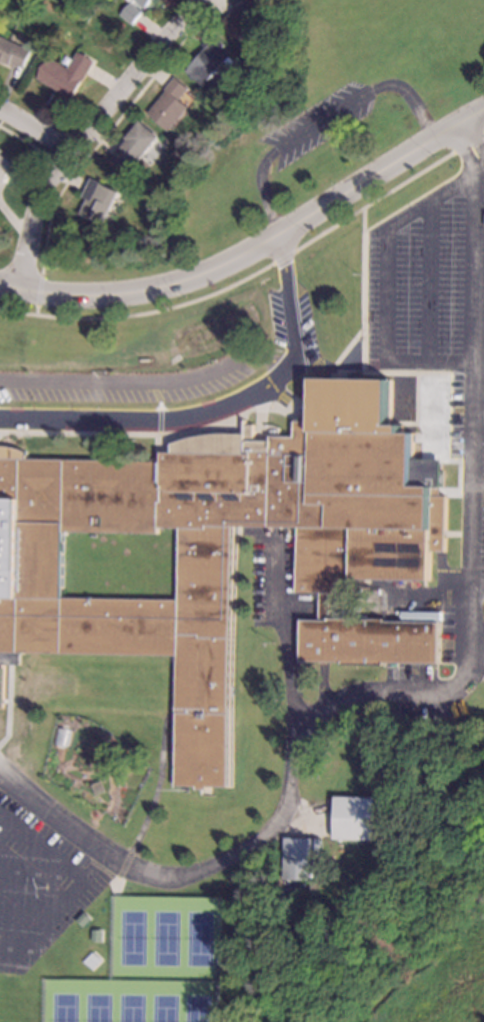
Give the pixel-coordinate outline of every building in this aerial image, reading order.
[(145,8),(135,0),(151,0),(145,8)] [(142,12),(132,24),(119,14),(129,2),(142,12)] [(226,44),(224,45),(233,53),(213,77),(216,81),(211,87),(207,84),(206,86),(187,70),(207,47),(204,43),(213,33),(226,44)] [(11,65),(0,60),(0,36),(31,50),(23,68),(12,63),(11,65)] [(94,62),(81,83),(80,82),(70,99),(37,78),(41,66),(50,57),(67,68),(77,52),(94,62)] [(190,88),(185,95),(190,99),(186,103),(191,107),(171,131),(149,113),(167,91),(166,89),(176,76),(190,88)] [(160,137),(131,173),(113,158),(128,139),(126,138),(140,120),(160,137)] [(103,183),(102,184),(120,192),(106,224),(81,213),(88,198),(84,196),(92,178),(103,183)] [(178,655),(0,652),(0,444),(4,444),(11,445),(23,450),(23,458),(162,461),(162,452),(172,452),(172,442),(186,438),(200,434),(215,433),(246,433),(246,439),(272,440),(272,436),(296,436),(296,421),(313,421),(313,378),(392,379),(391,425),(403,425),(403,432),(415,433),(414,485),(433,486),(433,496),(448,496),(447,551),(432,551),(432,581),(354,580),(354,593),(352,593),(352,596),(336,596),(336,593),(331,593),(330,618),(387,619),(387,621),(442,622),(441,663),(386,662),(386,665),(343,664),(343,662),(302,661),(302,619),(320,620),(321,593),(296,592),(298,527),(234,526),(229,787),(208,787),(208,790),(197,789),(198,786),(176,786),(178,655)] [(442,613),(417,612),(417,622),(442,622),(442,613)] [(333,797),(374,798),(373,840),(332,839),(333,797)] [(309,880),(281,879),(282,838),(311,839),(309,880)]
